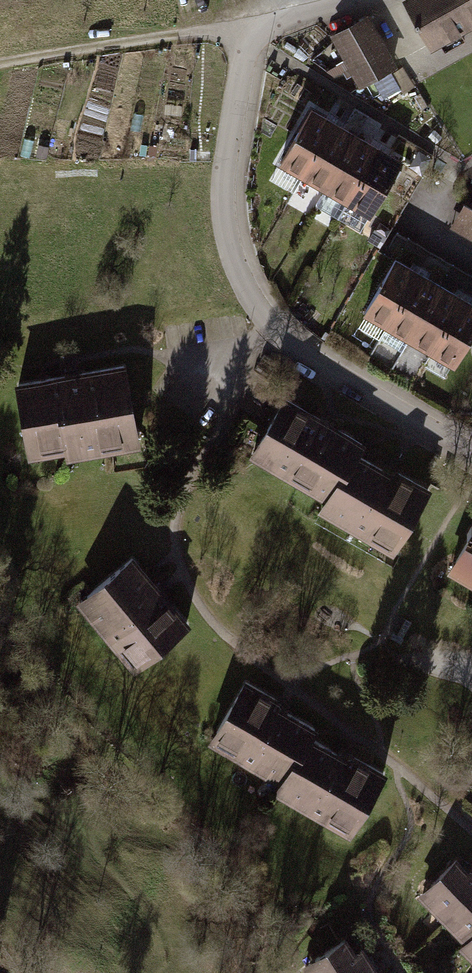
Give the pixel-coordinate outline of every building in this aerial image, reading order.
[(405,2),(432,50),(471,28),(471,21),(460,0),(408,0),(405,2)] [(471,21),(471,0),(460,0),(471,21)] [(369,18),(335,37),(362,86),(397,67),(369,18)] [(406,66),(377,79),(385,97),(414,84),(406,66)] [(314,111),(283,164),(306,177),(337,124),(314,111)] [(337,124),(306,177),(329,190),(360,137),(337,124)] [(360,137),(329,190),(351,203),(382,150),(360,137)] [(382,150),(341,221),(364,234),(374,216),(382,202),(405,163),(382,150)] [(405,163),(382,202),(401,213),(424,174),(405,163)] [(401,213),(382,202),(374,216),(393,227),(401,213)] [(450,227),(471,240),(471,210),(463,205),(450,227)] [(381,290),(366,315),(389,328),(420,275),(397,262),(381,290)] [(420,275),(379,346),(402,359),(443,288),(420,275)] [(443,288),(412,341),(434,355),(465,301),(443,288)] [(435,355),(457,368),(471,342),(471,305),(465,301),(435,355)] [(21,387),(32,452),(47,450),(48,455),(91,448),(93,457),(113,454),(111,444),(140,439),(129,369),(80,377),(80,381),(69,383),(68,379),(21,387)] [(321,419),(290,400),(267,438),(254,458),(327,501),(363,443),(329,423),(328,425),(319,421),(321,419)] [(387,473),(356,455),(327,503),(321,513),(394,556),(431,494),(398,474),(394,480),(386,475),(387,473)] [(454,575),(471,586),(471,544),(454,575)] [(159,589),(135,561),(80,606),(134,672),(190,627),(166,596),(160,600),(154,593),(159,589)] [(288,777),(316,729),(285,711),(284,713),(276,708),(280,702),(246,682),(235,702),(210,744),(282,786),(288,777)] [(343,755),(312,737),(284,785),(278,794),(350,837),(375,795),(387,776),(353,756),(350,762),(342,757),(343,755)] [(450,926),(471,904),(471,873),(460,861),(426,895),(438,908),(438,914),(450,926)] [(450,926),(459,935),(465,935),(471,942),(471,904),(450,926)] [(377,971),(365,953),(358,957),(349,943),(309,968),(312,972),(374,972),(377,971)]
